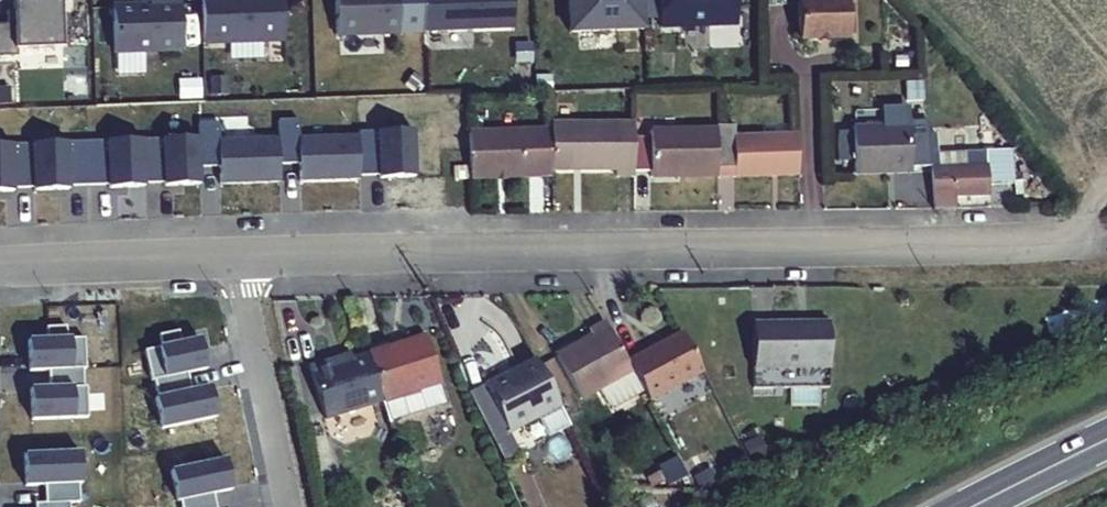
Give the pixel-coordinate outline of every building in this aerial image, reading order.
[(16,54),(16,47),(61,46),(60,0),(12,0),(12,9),(4,9),(5,22),(0,22),(0,54),(16,54)] [(184,50),(182,0),(150,0),(150,5),(112,6),(114,52),(184,50)] [(284,42),(283,0),(201,0),(203,44),(284,42)] [(400,32),(399,0),(335,0),(336,34),(400,32)] [(423,30),(513,27),(513,0),(422,0),(423,30)] [(643,0),(569,0),(570,32),(644,30),(643,0)] [(661,27),(737,25),(736,0),(660,0),(661,27)] [(801,38),(851,35),(850,0),(799,0),(801,38)] [(924,95),(923,79),(909,80),(910,96),(924,95)] [(928,120),(931,170),(944,170),(944,158),(941,119),(928,120)] [(634,140),(633,123),(551,126),(551,172),(617,171),(618,178),(634,178),(634,172),(634,140)] [(908,125),(852,125),(854,173),(910,171),(908,125)] [(551,172),(551,126),(467,128),(470,175),(551,172)] [(718,179),(736,179),(800,177),(799,136),(736,138),(736,127),(717,127),(717,130),(718,177),(718,179)] [(718,177),(717,130),(651,131),(651,140),(634,140),(634,172),(651,172),(651,178),(718,177)] [(944,158),(944,170),(987,167),(987,156),(944,158)] [(453,177),(467,176),(466,164),(452,165),(453,177)] [(989,195),(987,167),(944,170),(931,170),(933,200),(933,208),(955,207),(957,206),(956,197),(989,195)] [(999,202),(1014,201),(1013,173),(998,175),(999,202)] [(627,389),(625,384),(612,362),(590,323),(574,332),(576,339),(542,358),(564,399),(583,389),(591,403),(599,405),(628,390),(627,389)] [(816,324),(739,326),(741,369),(819,367),(816,324)] [(686,371),(664,333),(612,362),(625,384),(627,389),(628,390),(635,401),(686,371)] [(360,359),(374,407),(379,425),(416,414),(411,396),(436,388),(421,341),(360,359)] [(374,407),(360,359),(325,369),(323,364),(300,371),(315,424),(374,407)] [(529,419),(531,423),(552,412),(527,363),(504,375),(505,379),(478,392),(498,434),(529,419)] [(653,486),(672,476),(663,461),(645,469),(653,486)] [(401,494),(383,497),(384,506),(403,506),(401,494)]
